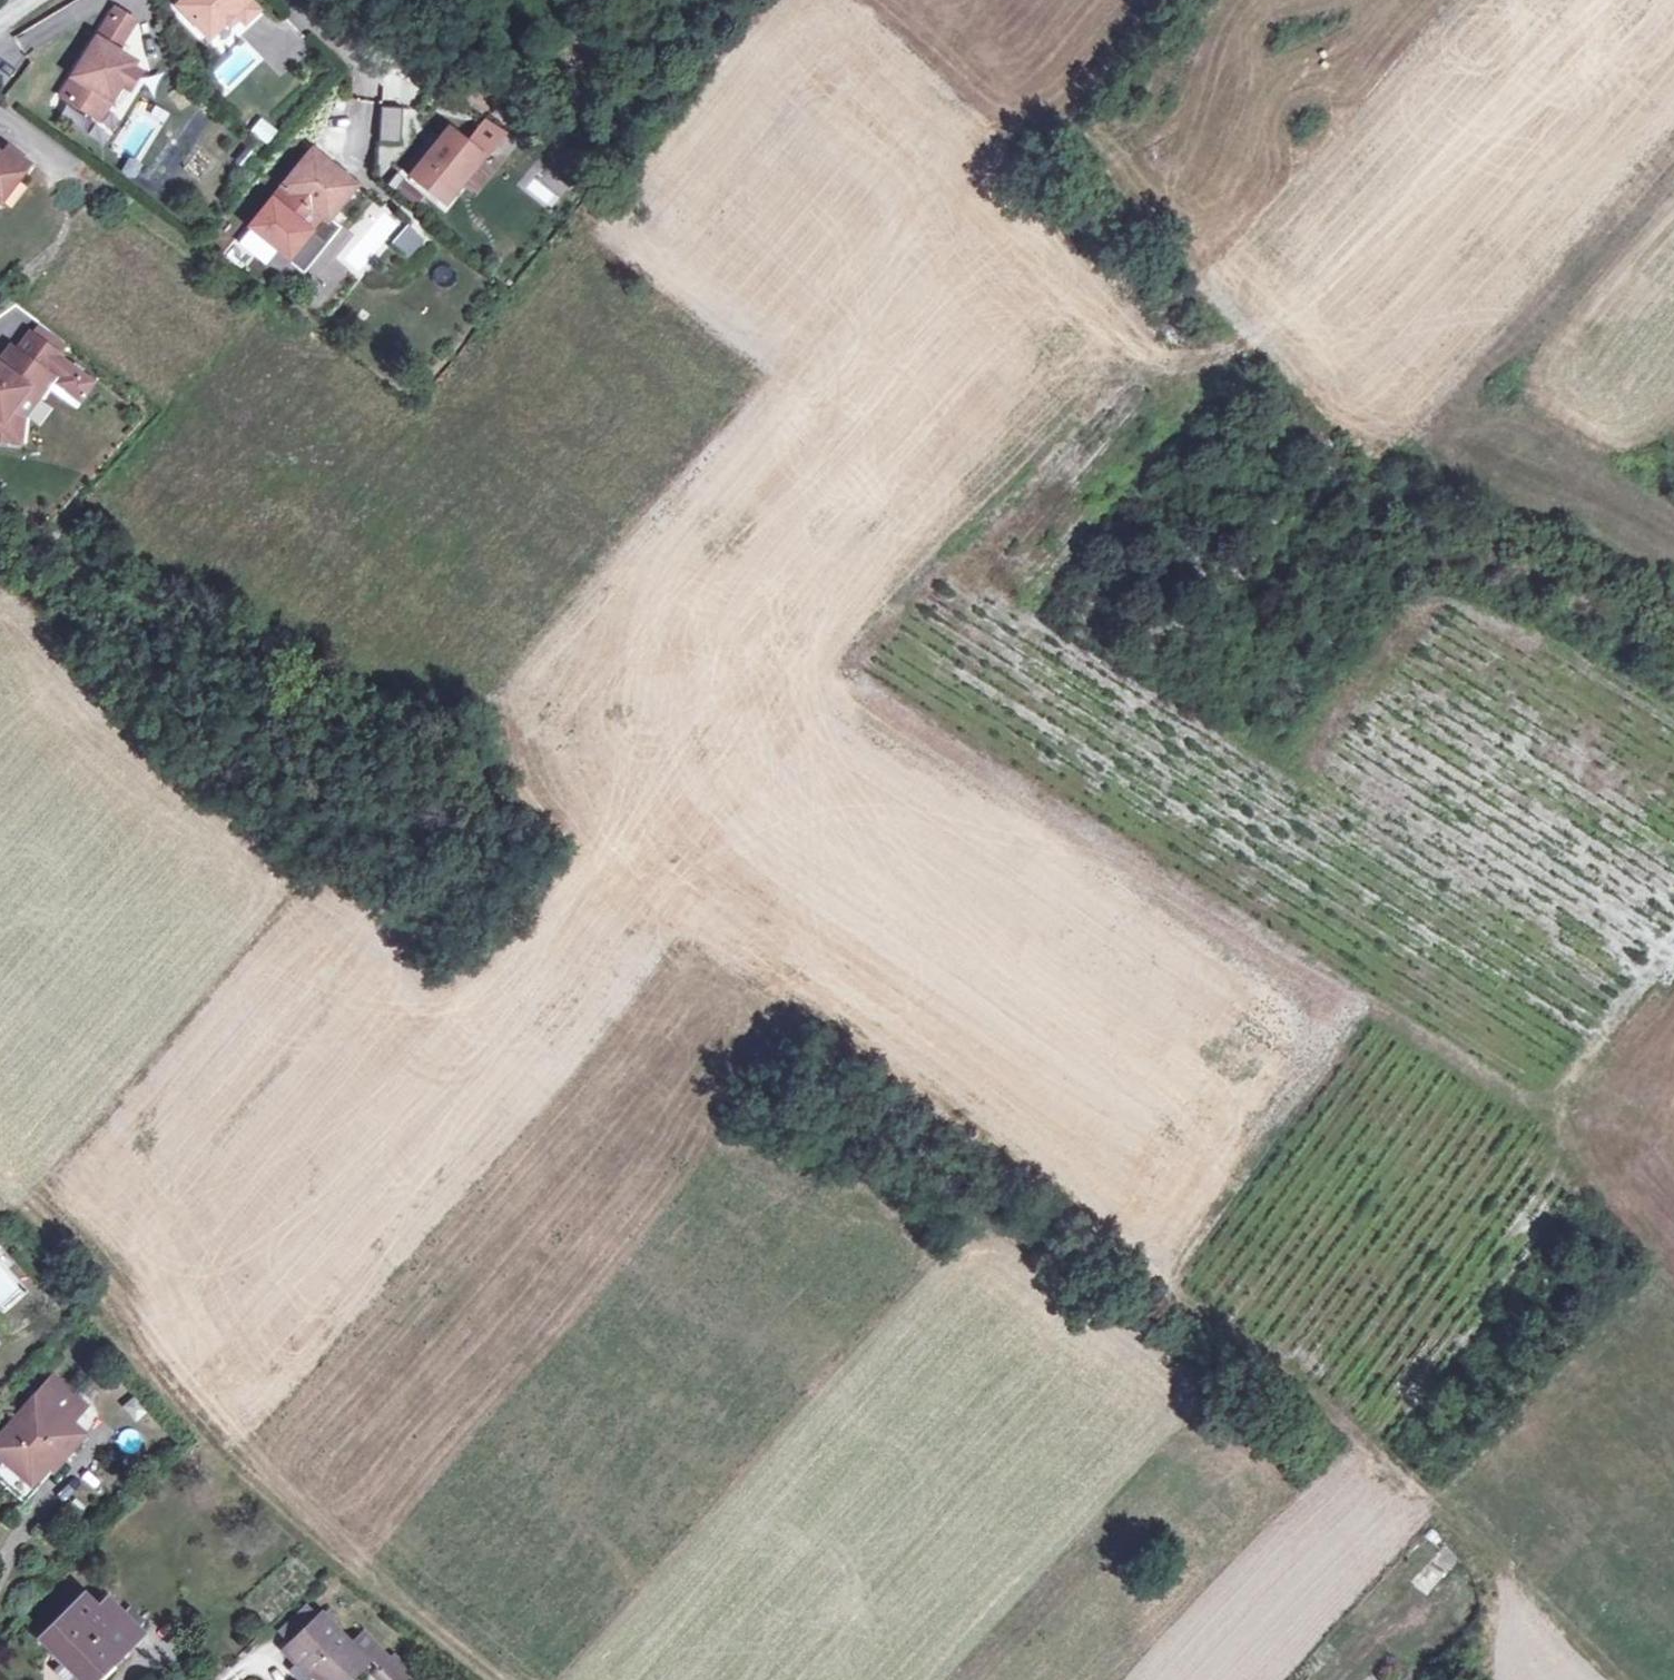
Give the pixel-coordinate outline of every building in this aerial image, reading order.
[(250,0),(183,0),(178,4),(209,36),(236,11),(245,22),(258,9),(250,0)] [(60,93),(99,118),(112,98),(120,103),(129,88),(140,70),(132,65),(135,60),(116,48),(135,19),(115,8),(60,93)] [(245,41),(209,72),(226,92),(262,60),(245,41)] [(112,98),(99,118),(107,123),(120,103),(112,98)] [(400,141),(402,107),(381,106),(379,139),(400,141)] [(258,114),(247,127),(268,143),(279,130),(258,114)] [(486,156),(451,127),(413,173),(447,202),(486,156)] [(9,146),(3,154),(25,170),(31,163),(9,146)] [(291,233),(302,241),(311,230),(310,223),(318,212),(327,220),(355,185),(312,149),(249,225),(278,249),(291,233)] [(14,184),(25,170),(3,154),(0,151),(0,173),(14,184)] [(540,162),(531,175),(561,194),(570,181),(540,162)] [(3,199),(14,184),(0,173),(0,198),(3,199)] [(533,177),(524,188),(549,209),(558,198),(533,177)] [(375,201),(331,253),(359,277),(404,225),(375,201)] [(406,251),(421,242),(410,226),(396,235),(406,251)] [(291,233),(278,249),(288,257),(302,241),(291,233)] [(29,332),(16,350),(45,373),(59,355),(29,332)] [(10,346),(0,358),(0,438),(9,439),(12,414),(5,410),(24,386),(35,395),(50,377),(10,346)] [(20,415),(35,395),(24,386),(5,410),(12,414),(9,439),(17,440),(20,415)] [(73,1434),(62,1425),(81,1402),(51,1376),(0,1436),(0,1487),(22,1505),(36,1487),(28,1480),(53,1451),(56,1453),(73,1434)] [(79,1439),(73,1434),(56,1453),(53,1451),(28,1480),(36,1487),(79,1439)] [(61,1665),(54,1672),(61,1679),(91,1679),(138,1634),(107,1602),(98,1611),(85,1598),(43,1638),(56,1651),(65,1661),(61,1665)] [(291,1642),(317,1618),(305,1606),(280,1630),(291,1642)] [(298,1665),(301,1662),(311,1673),(318,1679),(334,1679),(364,1651),(371,1658),(386,1675),(380,1679),(411,1679),(414,1677),(393,1654),(388,1659),(362,1631),(350,1644),(321,1614),(317,1618),(283,1650),(298,1665)] [(51,1656),(61,1665),(65,1661),(56,1651),(51,1656)] [(371,1658),(364,1651),(334,1679),(348,1679),(371,1658)] [(301,1662),(298,1665),(308,1676),(311,1673),(301,1662)]
